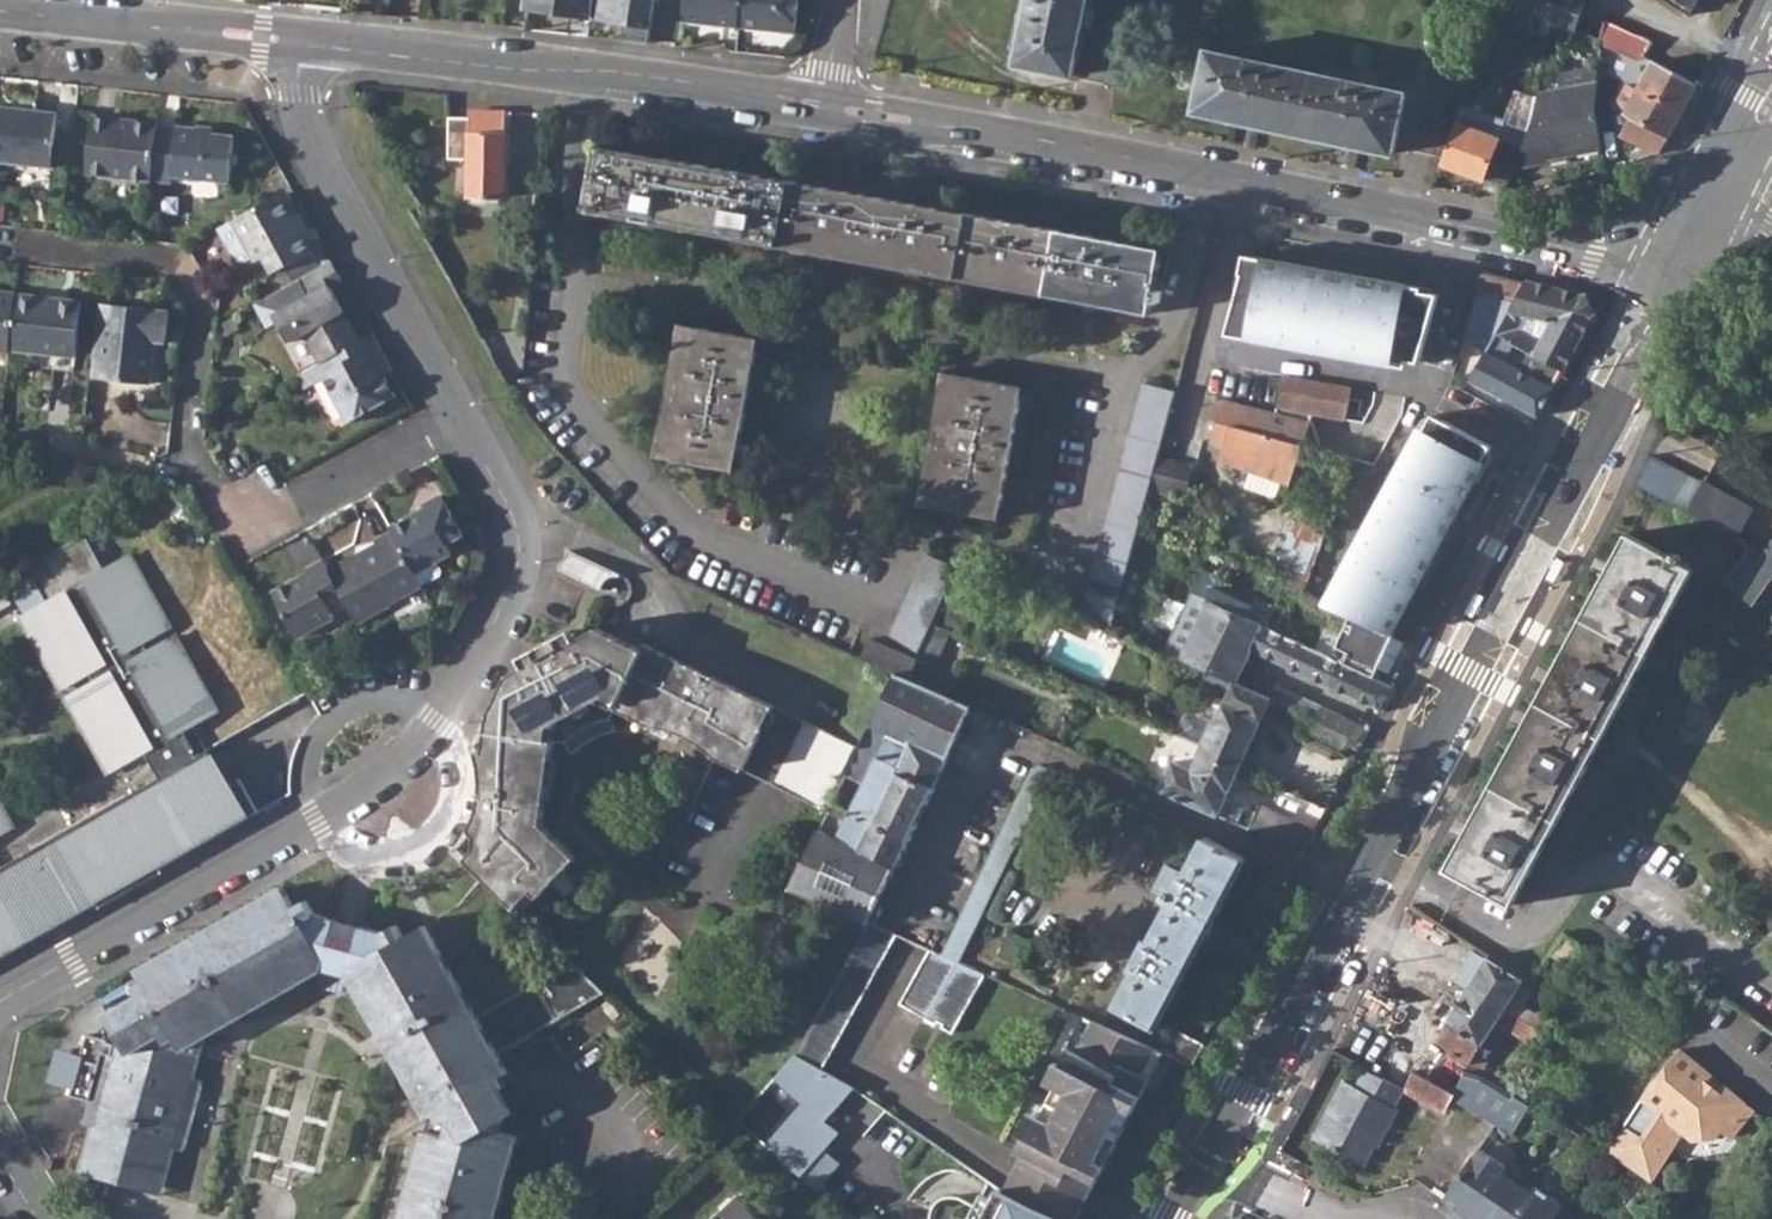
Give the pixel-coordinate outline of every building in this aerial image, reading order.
[(649,43),(656,0),(527,0),(526,9),(624,23),(622,40),(649,43)] [(742,0),(685,0),(682,22),(738,28),(742,0)] [(738,28),(797,34),(800,0),(742,0),(738,28)] [(1075,76),(1080,53),(1078,53),(1090,7),(1088,7),(1089,0),(1030,0),(1017,63),(1075,76)] [(1518,9),(1544,19),(1557,24),(1575,31),(1588,0),(1521,0),(1518,9)] [(1693,8),(1698,0),(1676,0),(1693,8)] [(1537,37),(1544,19),(1518,9),(1502,4),(1495,21),(1537,37)] [(1646,58),(1647,56),(1653,43),(1609,23),(1602,42),(1646,58)] [(1372,150),(1396,155),(1409,95),(1209,51),(1196,112),(1222,117),(1223,114),(1273,125),(1272,129),(1319,139),(1320,135),(1372,147),(1372,150)] [(1699,84),(1656,62),(1641,89),(1631,83),(1618,106),(1633,114),(1622,134),(1656,152),(1661,150),(1670,134),(1699,84)] [(1522,145),(1514,168),(1549,161),(1548,158),(1568,154),(1568,150),(1602,143),(1595,108),(1598,77),(1536,92),(1522,145)] [(46,167),(52,111),(0,106),(0,162),(46,167)] [(468,198),(504,199),(506,111),(470,111),(470,118),(450,118),(449,159),(469,159),(468,198)] [(83,172),(148,179),(153,125),(153,122),(89,115),(83,172)] [(1514,168),(1522,145),(1459,122),(1443,165),(1507,189),(1514,168)] [(169,176),(224,182),(230,135),(193,131),(194,127),(172,124),(172,128),(153,125),(148,179),(169,181),(169,176)] [(852,258),(1153,314),(1155,302),(1160,303),(1163,291),(1157,290),(1165,250),(861,194),(600,147),(589,210),(852,258)] [(271,275),(285,267),(310,252),(321,246),(311,227),(300,233),(278,194),(215,230),(235,266),(250,257),(254,264),(262,259),(271,275)] [(319,267),(310,252),(285,267),(293,281),(296,279),(319,267)] [(1250,257),(1245,273),(1234,314),(1231,329),(1333,347),(1420,362),(1429,327),(1438,294),(1423,291),(1422,287),(1250,257)] [(319,267),(296,279),(307,298),(272,317),(288,343),(302,335),(317,362),(358,338),(328,286),(340,280),(329,260),(319,267)] [(1468,339),(1489,346),(1492,346),(1498,335),(1508,340),(1564,370),(1593,314),(1586,296),(1484,272),(1468,339)] [(11,298),(6,347),(71,354),(78,300),(12,292),(11,298)] [(6,349),(6,347),(11,298),(0,297),(0,349),(6,349)] [(99,301),(91,375),(151,382),(155,340),(166,341),(169,309),(99,301)] [(657,455),(737,470),(761,340),(682,325),(657,455)] [(321,377),(346,421),(394,396),(381,374),(372,359),(382,354),(369,332),(358,338),(317,362),(296,374),(304,387),(321,377)] [(1472,381),(1539,416),(1554,388),(1498,358),(1508,340),(1498,335),(1492,346),(1489,346),(1472,381)] [(391,369),(382,354),(372,359),(381,374),(391,369)] [(922,504),(1000,518),(1024,388),(946,373),(922,504)] [(1348,417),(1353,386),(1322,380),(1285,374),(1278,409),(1309,419),(1315,421),(1317,412),(1348,417)] [(1159,457),(1177,392),(1145,383),(1083,612),(1113,626),(1151,485),(1157,463),(1159,457)] [(1262,431),(1302,441),(1307,444),(1315,421),(1309,419),(1278,409),(1269,406),(1225,395),(1217,420),(1262,431)] [(1408,474),(1407,476),(1402,486),(1395,483),(1386,500),(1363,544),(1369,546),(1361,560),(1355,557),(1342,581),(1348,585),(1337,607),(1352,615),(1362,620),(1394,636),(1483,466),(1481,465),(1491,445),(1451,425),(1434,416),(1425,434),(1421,432),(1401,470),(1408,474)] [(1262,431),(1217,420),(1211,439),(1225,443),(1220,458),(1252,469),(1248,481),(1280,492),(1284,480),(1294,483),(1307,444),(1302,441),(1262,431)] [(1171,490),(1179,462),(1159,457),(1157,463),(1151,485),(1171,490)] [(1640,487),(1691,514),(1705,487),(1706,486),(1654,458),(1640,487)] [(1187,495),(1195,466),(1179,462),(1171,490),(1187,495)] [(1691,514),(1738,540),(1752,512),(1705,487),(1691,514)] [(433,559),(448,549),(442,541),(459,532),(436,492),(420,502),(422,506),(388,525),(390,530),(413,570),(433,559)] [(1293,534),(1279,570),(1287,573),(1310,583),(1322,549),(1329,530),(1296,517),(1289,533),(1293,534)] [(376,547),(356,559),(353,554),(328,569),(345,600),(356,620),(419,582),(413,570),(390,530),(373,540),(376,547)] [(65,917),(96,900),(92,893),(154,858),(157,865),(243,817),(225,784),(216,772),(206,749),(204,750),(196,755),(181,728),(189,724),(218,708),(175,633),(148,648),(142,639),(171,623),(131,553),(103,568),(84,535),(47,554),(9,578),(27,611),(21,614),(61,684),(87,669),(93,679),(66,694),(108,768),(144,749),(159,775),(0,864),(0,954),(65,917)] [(1447,869),(1515,907),(1698,572),(1684,564),(1687,559),(1679,554),(1676,559),(1630,535),(1447,869)] [(1771,616),(1771,547),(1764,558),(1746,544),(1749,552),(1728,584),(1771,616)] [(558,569),(598,590),(603,584),(620,577),(567,550),(558,569)] [(928,554),(887,645),(872,638),(863,658),(895,672),(908,678),(917,658),(932,624),(959,566),(928,554)] [(295,636),(332,615),(329,610),(345,600),(328,569),(322,558),(305,567),(307,571),(271,592),(295,636)] [(437,567),(433,559),(413,570),(419,582),(436,571),(437,567)] [(1455,567),(1444,587),(1449,589),(1453,592),(1464,571),(1455,567)] [(1237,683),(1238,684),(1253,650),(1252,650),(1263,625),(1267,626),(1269,621),(1275,605),(1257,597),(1253,606),(1216,590),(1221,578),(1205,570),(1194,596),(1210,603),(1211,602),(1238,614),(1211,671),(1226,678),(1237,683)] [(1282,587),(1305,596),(1306,594),(1310,583),(1287,573),(1282,587)] [(1203,667),(1211,671),(1238,614),(1211,602),(1210,603),(1184,659),(1203,667)] [(1321,682),(1382,710),(1395,685),(1374,675),(1373,675),(1343,661),(1356,635),(1362,620),(1352,615),(1334,656),(1321,682)] [(1394,636),(1362,620),(1356,635),(1343,661),(1373,675),(1374,675),(1394,636)] [(908,678),(926,686),(950,632),(932,624),(917,658),(908,678)] [(1253,650),(1321,682),(1334,656),(1306,644),(1310,636),(1291,627),(1287,636),(1267,626),(1263,625),(1252,650),(1253,650)] [(476,800),(468,826),(477,835),(473,851),(466,858),(516,907),(533,888),(540,895),(577,855),(542,821),(553,739),(561,739),(568,751),(586,737),(612,727),(608,719),(614,707),(650,726),(684,736),(711,756),(741,770),(772,706),(712,677),(709,683),(642,650),(595,627),(574,639),(522,666),(507,674),(486,718),(477,772),(476,800)] [(517,658),(522,666),(574,639),(569,630),(517,658)] [(645,645),(642,650),(709,683),(712,677),(645,645)] [(189,724),(204,750),(206,749),(244,727),(309,691),(293,666),(218,708),(189,724)] [(1241,770),(1267,714),(1272,701),(1318,722),(1313,734),(1345,750),(1351,738),(1363,744),(1371,729),(1367,727),(1362,725),(1286,689),(1284,694),(1275,690),(1272,699),(1238,684),(1237,683),(1226,678),(1211,671),(1203,667),(1197,681),(1231,696),(1215,724),(1202,753),(1241,770)] [(790,888),(869,922),(908,840),(935,788),(972,706),(926,686),(908,678),(895,672),(859,748),(846,774),(865,784),(850,813),(831,804),(827,812),(846,822),(838,840),(818,831),(790,888)] [(1275,690),(1284,694),(1286,689),(1277,685),(1275,690)] [(772,785),(827,812),(831,804),(846,774),(859,748),(803,722),(772,785)] [(1180,734),(1172,756),(1195,763),(1202,741),(1180,734)] [(1163,790),(1220,815),(1241,770),(1202,753),(1200,756),(1195,772),(1175,763),(1163,790)] [(943,955),(960,962),(1053,769),(1042,764),(1033,769),(943,955)] [(225,784),(243,817),(257,809),(239,777),(225,784)] [(14,821),(0,797),(0,829),(14,821)] [(1249,828),(1305,853),(1317,831),(1261,804),(1249,828)] [(454,846),(466,858),(473,851),(477,835),(468,826),(466,829),(454,846)] [(1118,1006),(1158,1027),(1248,858),(1207,838),(1188,874),(1168,864),(1154,890),(1175,901),(1153,941),(1149,938),(1134,965),(1139,968),(1118,1006)] [(154,858),(92,893),(96,900),(157,865),(154,858)] [(206,1035),(208,1029),(234,1013),(237,1018),(323,969),(320,985),(344,991),(348,976),(432,1119),(446,1111),(452,1118),(445,1136),(427,1132),(401,1218),(496,1218),(519,1138),(501,1133),(505,1121),(515,1115),(497,1082),(510,1074),(500,1054),(606,994),(574,963),(479,1017),(426,925),(406,936),(400,925),(385,932),(317,914),(309,900),(297,906),(285,885),(138,968),(149,989),(108,1014),(119,1033),(116,1043),(88,1033),(80,1058),(100,1063),(83,1122),(92,1124),(100,1126),(99,1131),(101,1142),(105,1151),(111,1158),(123,1166),(132,1167),(140,1165),(147,1162),(157,1154),(161,1145),(174,1149),(182,1151),(203,1082),(194,1079),(206,1035)] [(792,1055),(820,1070),(897,934),(869,922),(792,1055)] [(1000,955),(1025,966),(1036,942),(1011,930),(1000,955)] [(943,1027),(953,1033),(986,974),(960,962),(943,955),(929,949),(899,1003),(938,1024),(939,1021),(945,1024),(943,1027)] [(1507,1008),(1531,1023),(1538,1013),(1514,998),(1526,980),(1491,957),(1472,985),(1507,1008)] [(1478,1053),(1490,1034),(1499,1020),(1507,1008),(1472,985),(1469,990),(1439,1041),(1471,1064),(1478,1053)] [(1531,1023),(1507,1008),(1499,1020),(1537,1046),(1546,1033),(1531,1023)] [(1539,1012),(1538,1013),(1531,1023),(1546,1033),(1553,1022),(1554,1021),(1539,1012)] [(206,1035),(237,1018),(234,1013),(208,1029),(206,1035)] [(1063,1218),(1078,1218),(1164,1050),(1161,1049),(1104,1024),(1097,1038),(1076,1027),(1066,1046),(1071,1048),(1053,1082),(1068,1091),(1053,1121),(1038,1113),(1019,1149),(1026,1152),(1015,1172),(1031,1180),(1021,1198),(1063,1218)] [(1164,1050),(1193,1063),(1202,1046),(1171,1030),(1161,1049),(1164,1050)] [(1500,1041),(1490,1034),(1478,1053),(1488,1059),(1500,1041)] [(1467,1070),(1428,1047),(1421,1059),(1414,1070),(1455,1091),(1467,1070)] [(1607,1151),(1649,1181),(1683,1132),(1694,1142),(1714,1140),(1722,1130),(1731,1138),(1753,1113),(1725,1090),(1720,1096),(1705,1084),(1710,1077),(1679,1051),(1642,1099),(1660,1114),(1642,1140),(1623,1126),(1607,1151)] [(820,1070),(792,1055),(772,1078),(802,1104),(765,1146),(816,1191),(841,1162),(826,1149),(840,1132),(827,1120),(855,1088),(820,1070)] [(1395,1107),(1404,1088),(1406,1086),(1385,1077),(1371,1070),(1359,1090),(1346,1082),(1315,1139),(1364,1166),(1374,1145),(1379,1148),(1400,1110),(1395,1107)] [(1414,1070),(1406,1086),(1404,1088),(1445,1109),(1452,1096),(1455,1091),(1414,1070)] [(1455,1091),(1452,1096),(1512,1132),(1529,1104),(1483,1077),(1467,1070),(1455,1091)] [(1725,1090),(1710,1077),(1705,1084),(1720,1096),(1725,1090)] [(160,1196),(174,1149),(161,1145),(157,1154),(147,1162),(140,1165),(132,1167),(123,1166),(111,1158),(105,1151),(101,1142),(99,1131),(100,1126),(92,1124),(78,1171),(160,1196)] [(1473,1215),(1480,1218),(1491,1218),(1519,1178),(1504,1169),(1506,1167),(1478,1148),(1443,1200),(1471,1218),(1473,1215)] [(1006,1190),(1021,1198),(1031,1180),(1015,1172),(1006,1190)] [(1491,1218),(1552,1218),(1562,1205),(1519,1178),(1491,1218)] [(1021,1198),(1006,1190),(999,1186),(982,1218),(1063,1218),(1021,1198)] [(742,1193),(714,1218),(766,1218),(742,1193)]
